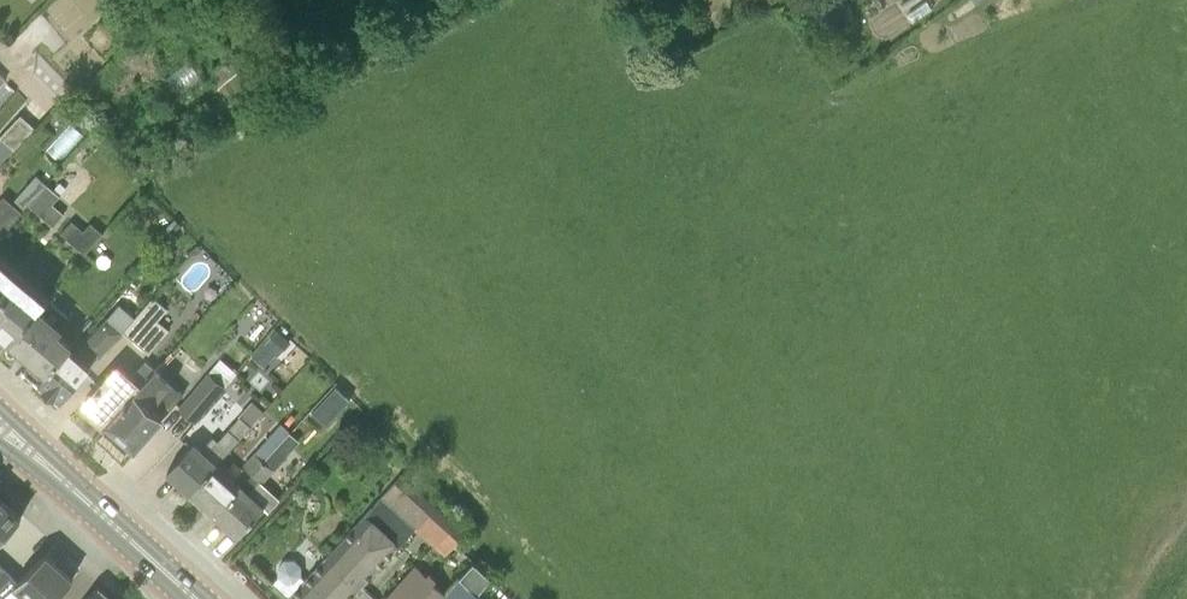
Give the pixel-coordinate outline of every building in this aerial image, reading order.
[(21,115),(0,138),(12,150),(34,127),(21,115)] [(63,158),(86,131),(75,121),(52,148),(63,158)] [(11,179),(2,169),(0,170),(0,189),(11,179)] [(25,188),(33,195),(35,197),(47,184),(37,175),(36,175),(25,188)] [(62,182),(55,189),(62,194),(68,187),(62,182)] [(49,184),(31,204),(51,222),(61,211),(50,200),(58,191),(49,184)] [(0,201),(0,226),(1,227),(0,229),(0,231),(4,235),(22,211),(5,196),(0,201)] [(72,220),(62,232),(86,253),(104,233),(92,221),(84,230),(72,220)] [(0,255),(0,296),(20,273),(0,255)] [(11,339),(48,298),(20,273),(0,296),(0,329),(11,339)] [(154,296),(136,316),(123,329),(150,353),(170,329),(159,319),(169,309),(154,296)] [(48,298),(11,339),(46,370),(69,346),(73,341),(62,331),(72,318),(48,298)] [(69,346),(46,370),(38,380),(61,400),(77,382),(91,365),(123,329),(136,316),(121,303),(77,353),(69,346)] [(279,330),(267,345),(281,357),(294,343),(279,330)] [(264,367),(276,353),(267,345),(264,342),(252,356),(264,367)] [(221,358),(180,408),(197,422),(238,372),(221,358)] [(109,421),(156,369),(146,360),(133,375),(120,363),(84,402),(101,416),(102,414),(109,421)] [(109,421),(107,422),(127,440),(126,441),(135,449),(162,418),(152,408),(175,384),(157,368),(157,369),(156,369),(109,421)] [(194,441),(184,453),(168,470),(191,491),(217,462),(218,462),(251,425),(241,416),(219,441),(214,437),(203,449),(194,441)] [(290,432),(282,425),(281,424),(245,464),(254,472),(265,460),(277,446),(290,432)] [(242,485),(216,514),(239,535),(255,517),(266,506),(251,492),(262,479),(264,480),(300,441),(290,432),(277,446),(265,460),(254,472),(242,485)] [(216,514),(242,485),(235,478),(218,462),(217,462),(191,491),(216,514)] [(413,526),(416,529),(438,506),(404,474),(328,555),(361,586),(413,526)] [(21,517),(0,498),(0,541),(21,517)] [(456,523),(435,546),(445,555),(455,544),(467,533),(456,523)] [(65,585),(53,573),(59,566),(46,554),(6,598),(7,598),(55,598),(67,586),(65,585)] [(328,555),(288,597),(290,598),(349,598),(361,586),(328,555)] [(442,598),(489,598),(479,590),(491,576),(476,560),(442,598)] [(446,593),(434,581),(437,577),(431,573),(427,576),(415,566),(387,598),(388,598),(440,598),(446,593)] [(99,586),(87,598),(112,598),(99,588),(100,587),(99,586)]
